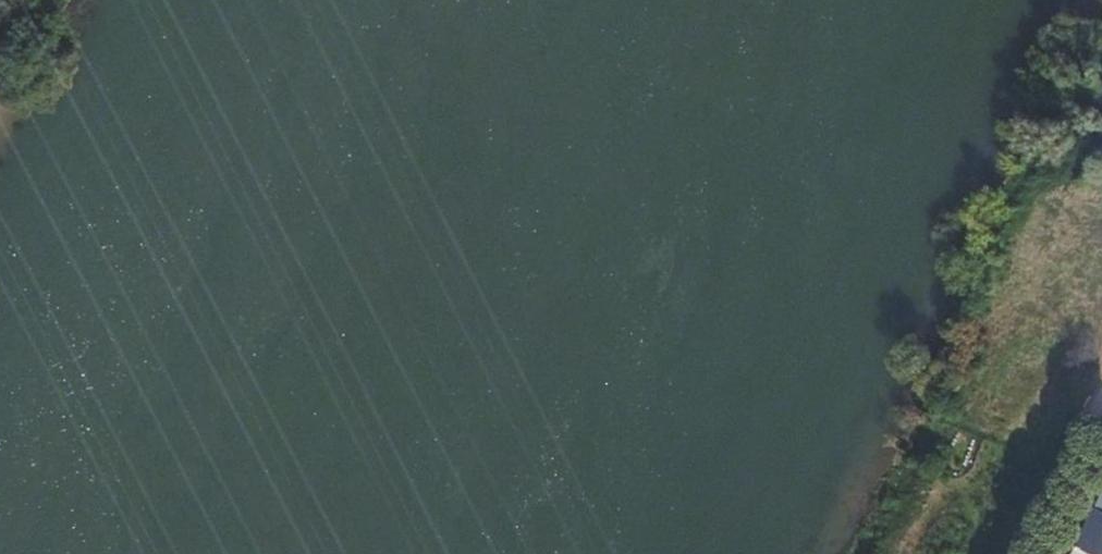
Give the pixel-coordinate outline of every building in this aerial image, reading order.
[(1073,553),(1101,553),(1101,493),(1073,553)]
